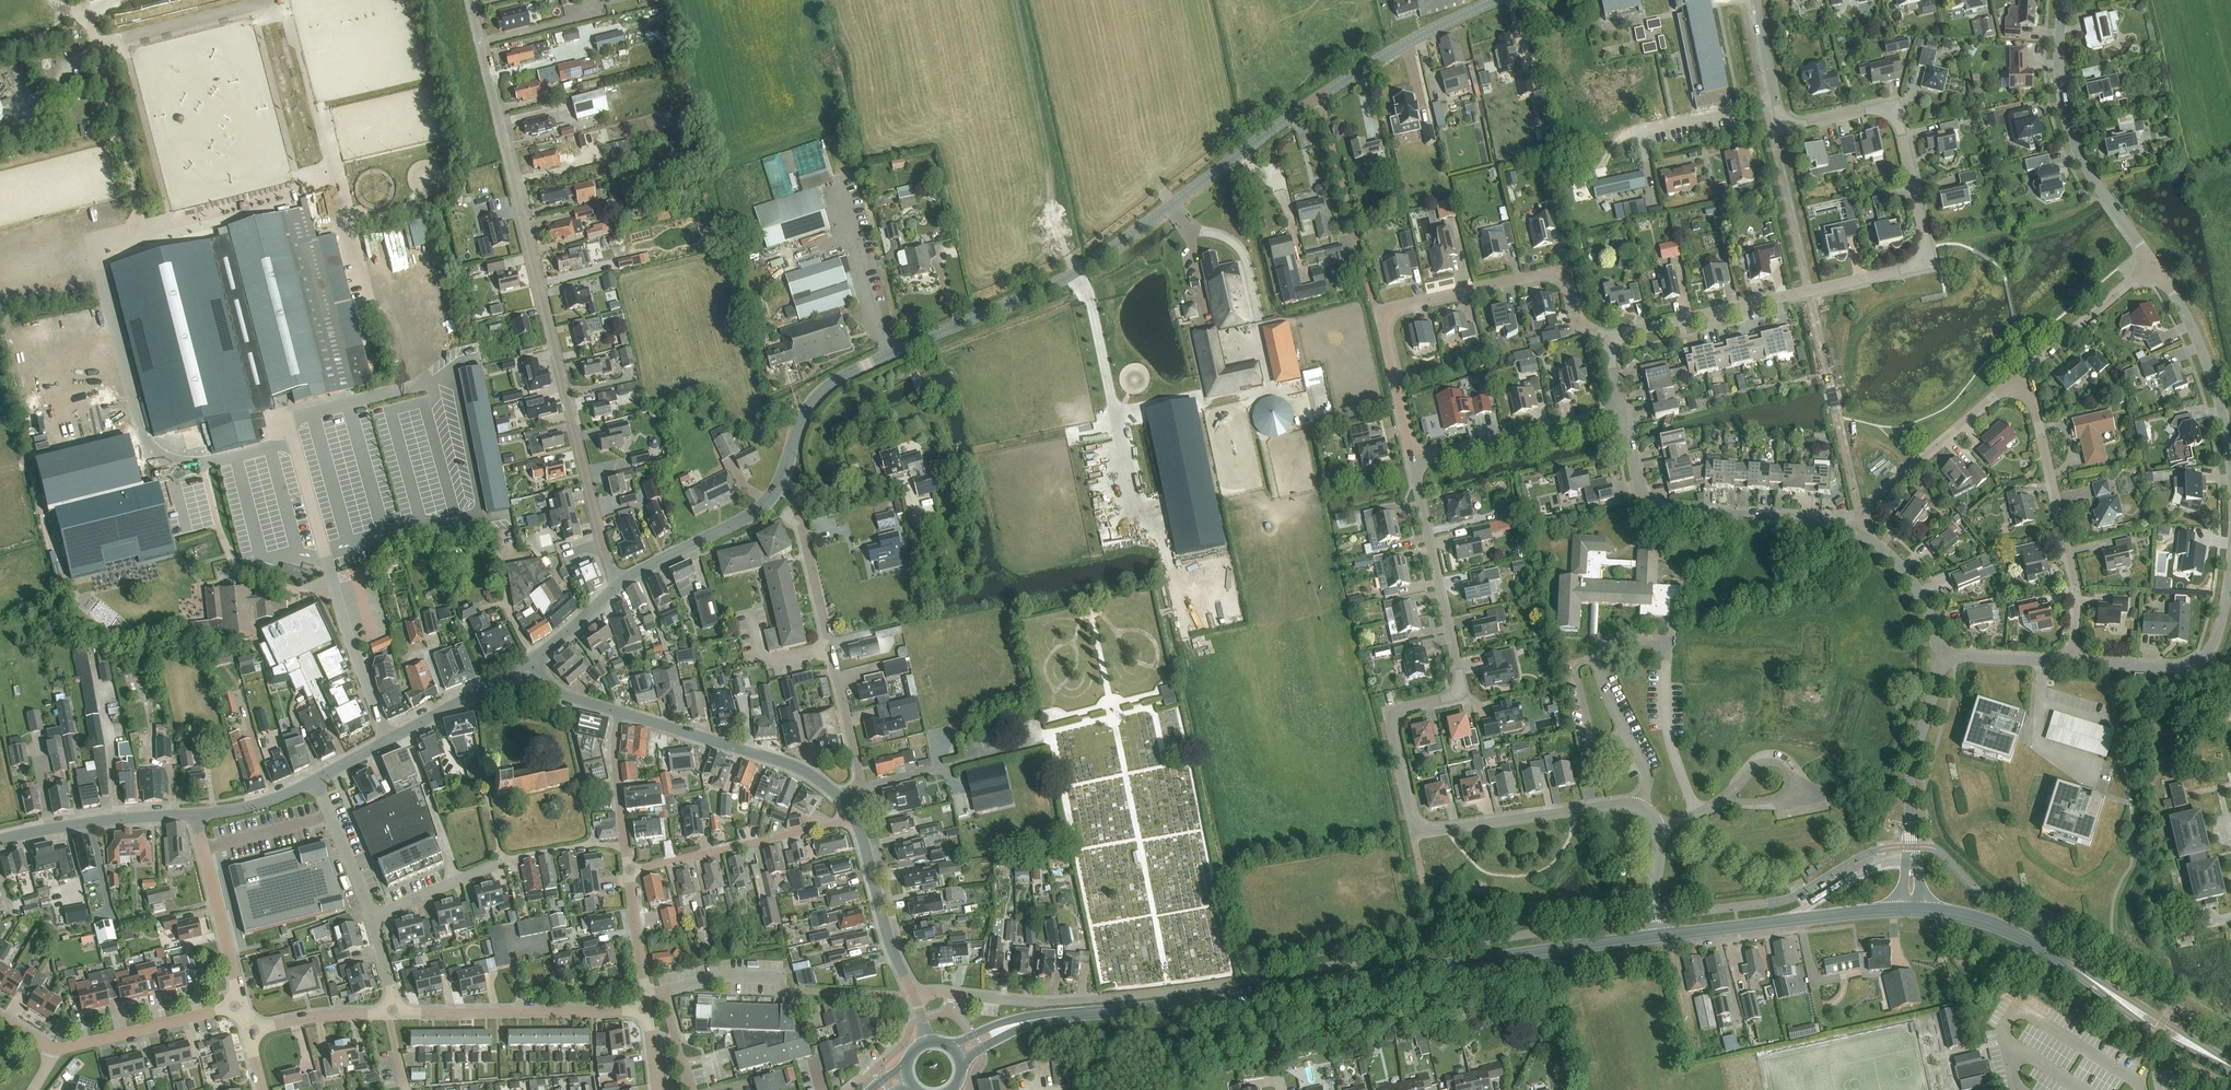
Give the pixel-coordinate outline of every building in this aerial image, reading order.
[(1398,18),(1419,11),(1421,17),(1471,2),(1470,0),(1394,0),(1395,4),(1394,4),(1398,18)] [(1642,14),(1639,0),(1601,0),(1606,21),(1642,14)] [(1703,0),(1674,0),(1676,10),(1681,9),(1682,15),(1677,16),(1697,110),(1728,104),(1708,9),(1705,10),(1703,0)] [(1899,7),(1920,3),(1922,12),(1936,9),(1934,0),(1897,0),(1899,7)] [(1951,10),(1966,7),(1967,11),(1986,7),(1985,0),(1949,0),(1951,10)] [(2005,19),(2005,28),(2004,36),(2020,36),(2020,25),(2034,26),(2035,4),(2032,4),(2030,2),(2025,2),(2023,3),(2019,3),(2019,8),(2011,8),(2008,11),(2008,17),(2005,19)] [(501,20),(497,21),(499,30),(503,29),(504,32),(529,26),(524,6),(499,13),(501,20)] [(2102,45),(2113,43),(2111,34),(2118,32),(2116,23),(2119,22),(2117,13),(2083,20),(2087,36),(2085,39),(2087,49),(2090,51),(2102,48),(2102,45)] [(1982,39),(1995,36),(1991,17),(1978,20),(1982,39)] [(1649,20),(1650,29),(1663,28),(1662,19),(1649,20)] [(1636,28),(1639,41),(1648,39),(1645,26),(1636,28)] [(581,45),(577,30),(562,33),(565,43),(572,42),(574,47),(581,45)] [(621,32),(594,39),(598,53),(624,47),(621,32)] [(1501,46),(1495,47),(1496,53),(1495,53),(1499,70),(1500,70),(1501,75),(1519,71),(1516,57),(1517,57),(1516,51),(1515,51),(1513,42),(1510,42),(1509,36),(1499,38),(1501,46)] [(1466,68),(1463,69),(1462,65),(1465,64),(1461,46),(1457,47),(1454,37),(1441,41),(1443,46),(1440,47),(1446,69),(1455,67),(1455,70),(1441,74),(1447,95),(1469,89),(1466,80),(1469,79),(1466,68)] [(514,67),(553,59),(548,38),(528,42),(530,48),(510,52),(511,56),(506,57),(508,65),(513,64),(514,67)] [(1908,50),(1906,38),(1883,43),(1886,55),(1908,50)] [(1646,53),(1659,51),(1658,41),(1645,44),(1646,53)] [(2026,71),(2026,56),(2026,48),(2010,49),(2011,71),(2009,71),(2009,89),(2033,88),(2033,71),(2026,71)] [(1921,88),(1942,93),(1948,72),(1932,68),(1936,53),(1922,49),(1918,66),(1926,68),(1921,88)] [(1870,74),(1872,84),(1886,81),(1887,83),(1895,81),(1894,73),(1901,71),(1898,57),(1886,60),(1886,63),(1869,67),(1869,65),(1859,67),(1861,76),(1870,74)] [(557,68),(560,82),(581,77),(578,63),(557,68)] [(1827,77),(1824,64),(1806,68),(1806,69),(1801,70),(1803,82),(1809,81),(1812,96),(1831,92),(1830,90),(1839,88),(1836,75),(1827,77)] [(1472,65),(1468,67),(1473,86),(1477,85),(1472,65)] [(2117,75),(2084,82),(2088,99),(2099,97),(2100,103),(2113,100),(2111,91),(2120,89),(2117,75)] [(1530,76),(1516,79),(1520,97),(1534,94),(1530,76)] [(542,90),(547,89),(545,80),(517,87),(518,90),(515,91),(517,100),(522,99),(523,102),(543,97),(542,90)] [(607,113),(601,92),(571,100),(577,120),(607,113)] [(1396,109),(1394,109),(1396,118),(1398,118),(1400,127),(1419,123),(1417,113),(1419,113),(1417,104),(1415,105),(1412,95),(1394,99),(1396,109)] [(1,122),(4,117),(2,117),(2,116),(12,118),(13,113),(3,112),(3,110),(2,108),(12,103),(10,99),(0,103),(0,122),(1,122)] [(1476,111),(1475,102),(1469,103),(1468,101),(1463,102),(1466,113),(1476,111)] [(1441,128),(1449,126),(1442,102),(1434,104),(1441,128)] [(2018,138),(2020,145),(2030,150),(2038,148),(2036,141),(2041,140),(2044,136),(2041,125),(2038,125),(2036,120),(2029,122),(2026,110),(2011,113),(2009,117),(2014,139),(2018,138)] [(551,129),(556,128),(554,119),(549,120),(548,116),(525,121),(526,124),(523,124),(525,135),(530,134),(531,136),(552,132),(551,129)] [(1936,134),(1926,136),(1929,149),(1938,147),(1939,154),(1943,153),(1945,159),(1954,157),(1952,151),(1956,150),(1952,132),(1958,131),(1956,122),(1939,126),(1941,134),(1936,135),(1936,134)] [(2104,143),(2107,157),(2118,154),(2119,158),(2128,156),(2127,152),(2139,149),(2136,133),(2144,131),(2142,122),(2129,126),(2131,134),(2116,137),(2116,140),(2104,143)] [(564,137),(576,133),(574,125),(562,129),(564,137)] [(1428,144),(1438,142),(1435,125),(1425,127),(1428,144)] [(1552,145),(1548,129),(1534,132),(1536,142),(1543,140),(1545,146),(1552,145)] [(1861,145),(1854,146),(1857,158),(1864,157),(1865,160),(1883,155),(1878,132),(1859,136),(1861,145)] [(1848,138),(1840,140),(1844,157),(1851,155),(1848,138)] [(1822,144),(1821,144),(1821,143),(1820,142),(1819,141),(1818,141),(1817,140),(1815,141),(1814,141),(1813,142),(1812,143),(1812,144),(1812,145),(1812,146),(1812,147),(1804,148),(1809,172),(1811,172),(1813,177),(1845,170),(1842,156),(1826,159),(1822,144)] [(1356,162),(1382,155),(1379,143),(1366,147),(1364,141),(1351,145),(1356,162)] [(559,163),(568,161),(567,154),(558,155),(557,150),(536,155),(537,158),(531,160),(533,169),(538,168),(538,171),(560,166),(559,163)] [(1729,171),(1751,166),(1748,151),(1731,155),(1730,153),(1725,154),(1729,171)] [(585,153),(574,156),(577,168),(588,165),(585,153)] [(2048,156),(2025,161),(2027,172),(2033,171),(2037,174),(2039,181),(2037,182),(2034,183),(2033,185),(2033,188),(2034,190),(2036,191),(2039,191),(2040,199),(2046,202),(2060,199),(2064,194),(2062,186),(2064,186),(2062,176),(2060,176),(2058,169),(2053,165),(2051,166),(2048,156)] [(906,167),(905,160),(892,163),(893,170),(906,167)] [(1696,166),(1678,169),(1683,192),(1699,189),(1695,172),(1697,171),(1696,166)] [(1737,185),(1754,181),(1751,166),(1729,171),(1733,188),(1738,187),(1737,185)] [(1683,192),(1678,169),(1661,173),(1662,178),(1664,178),(1668,196),(1683,192)] [(1509,183),(1519,182),(1517,171),(1507,173),(1509,183)] [(1643,172),(1592,183),(1595,199),(1646,189),(1643,172)] [(1943,211),(1970,205),(1966,185),(1978,182),(1975,172),(1958,176),(1960,184),(1958,188),(1954,189),(1952,192),(1939,195),(1943,211)] [(545,193),(540,194),(542,204),(547,202),(548,206),(568,201),(568,198),(576,196),(578,204),(595,200),(591,183),(565,189),(565,185),(545,190),(545,193)] [(897,189),(900,200),(915,197),(912,186),(897,189)] [(752,210),(766,252),(828,231),(814,189),(752,210)] [(1891,194),(1871,199),(1874,209),(1893,204),(1891,194)] [(483,213),(496,211),(494,197),(480,199),(483,213)] [(630,204),(628,197),(618,200),(620,207),(630,204)] [(1644,199),(1622,204),(1626,220),(1648,215),(1644,199)] [(1320,240),(1330,237),(1326,217),(1323,201),(1297,207),(1300,223),(1315,219),(1320,240)] [(1440,221),(1455,217),(1451,202),(1436,205),(1440,221)] [(590,206),(573,210),(575,221),(576,223),(579,222),(593,219),(590,206)] [(229,237),(110,267),(154,437),(207,424),(208,427),(253,415),(274,409),(272,398),(291,393),(294,405),(373,385),(334,235),(316,239),(308,208),(227,229),(229,237)] [(1535,248),(1552,244),(1549,232),(1556,230),(1552,214),(1538,217),(1540,224),(1530,227),(1535,248)] [(483,232),(487,231),(489,239),(483,240),(486,253),(492,252),(492,248),(508,244),(503,222),(498,224),(496,215),(480,219),(483,232)] [(432,243),(424,218),(407,223),(415,248),(432,243)] [(1903,242),(1902,242),(1898,221),(1886,224),(1885,218),(1878,220),(1879,225),(1874,226),(1879,247),(1891,244),(1892,245),(1892,246),(1893,247),(1894,248),(1895,248),(1896,249),(1897,249),(1898,249),(1899,248),(1900,248),(1901,247),(1902,246),(1902,245),(1902,244),(1903,243),(1903,242)] [(555,227),(548,228),(551,240),(563,237),(564,240),(575,237),(575,235),(582,234),(579,222),(576,223),(575,221),(571,222),(571,220),(554,224),(555,227)] [(1829,258),(1837,257),(1837,258),(1838,259),(1838,260),(1839,260),(1840,260),(1841,261),(1842,261),(1842,260),(1843,260),(1844,260),(1845,259),(1846,258),(1846,257),(1846,256),(1846,255),(1847,254),(1844,239),(1860,235),(1857,221),(1824,229),(1826,234),(1824,235),(1829,258)] [(1504,234),(1481,239),(1486,259),(1502,255),(1502,253),(1508,251),(1507,246),(1515,244),(1510,224),(1502,225),(1504,234)] [(890,242),(900,239),(897,225),(887,228),(890,242)] [(601,228),(586,231),(588,240),(603,236),(601,228)] [(1458,257),(1453,235),(1451,228),(1438,231),(1442,249),(1430,251),(1433,265),(1434,264),(1437,274),(1452,271),(1450,261),(1451,261),(1451,259),(1458,257)] [(1402,234),(1405,249),(1416,247),(1412,232),(1402,234)] [(609,238),(598,240),(602,256),(613,254),(609,238)] [(1284,305),(1317,297),(1327,295),(1321,271),(1312,273),(1315,285),(1293,290),(1289,273),(1293,272),(1289,257),(1294,256),(1290,238),(1269,243),(1273,261),(1274,261),(1277,272),(1276,272),(1284,305)] [(1658,246),(1662,260),(1680,256),(1677,242),(1658,246)] [(1342,245),(1325,249),(1327,256),(1343,252),(1342,245)] [(1754,250),(1755,255),(1745,257),(1748,270),(1749,269),(1752,280),(1771,276),(1768,262),(1781,259),(1777,245),(1754,250)] [(565,258),(555,260),(558,272),(571,269),(571,272),(583,269),(583,267),(591,265),(587,247),(568,251),(569,254),(564,255),(565,258)] [(913,279),(930,275),(928,265),(930,264),(926,247),(904,251),(908,267),(903,268),(901,271),(903,277),(905,279),(912,277),(913,279)] [(1325,249),(1313,251),(1314,258),(1327,256),(1325,249)] [(1388,285),(1400,283),(1400,280),(1412,277),(1410,270),(1418,268),(1414,252),(1405,254),(1405,257),(1392,260),(1393,263),(1384,265),(1388,285)] [(1259,365),(1232,371),(1232,373),(1225,375),(1216,333),(1251,326),(1237,263),(1218,268),(1215,254),(1203,256),(1204,261),(1201,262),(1205,282),(1204,282),(1214,328),(1193,333),(1207,398),(1264,386),(1259,365)] [(638,256),(617,261),(619,269),(640,264),(638,256)] [(854,304),(840,259),(786,276),(800,321),(854,304)] [(495,272),(496,277),(499,291),(518,287),(514,273),(504,275),(500,260),(484,264),(487,274),(495,272)] [(1730,283),(1726,265),(1703,271),(1708,290),(1724,287),(1723,284),(1730,283)] [(1668,275),(1660,276),(1661,282),(1653,284),(1655,295),(1663,293),(1665,300),(1679,297),(1674,273),(1672,266),(1666,267),(1668,275)] [(604,292),(616,289),(613,275),(601,278),(604,292)] [(1191,288),(1200,286),(1198,280),(1190,281),(1191,288)] [(1609,298),(1611,306),(1611,308),(1611,309),(1612,309),(1612,310),(1613,310),(1614,310),(1614,311),(1615,311),(1616,311),(1617,311),(1618,311),(1630,308),(1629,304),(1633,303),(1642,302),(1638,284),(1629,286),(1631,293),(1625,295),(1623,289),(1615,291),(1613,285),(1603,287),(1606,299),(1609,298)] [(579,291),(578,289),(564,293),(568,310),(584,306),(583,305),(590,303),(586,289),(579,291)] [(762,302),(760,296),(747,299),(751,315),(758,313),(756,304),(762,302)] [(1542,336),(1544,344),(1558,341),(1555,327),(1558,326),(1551,296),(1527,301),(1529,310),(1533,309),(1535,319),(1547,317),(1547,319),(1549,319),(1551,327),(1547,328),(1542,336)] [(1184,303),(1186,318),(1200,316),(1198,302),(1184,303)] [(492,315),(505,312),(503,304),(491,306),(492,315)] [(590,316),(597,314),(595,304),(588,306),(590,316)] [(2135,328),(2132,338),(2146,342),(2151,351),(2162,345),(2156,333),(2152,335),(2151,332),(2153,327),(2159,324),(2149,304),(2139,310),(2140,312),(2130,316),(2129,314),(2122,318),(2119,327),(2121,331),(2130,326),(2135,328)] [(1518,331),(1518,330),(1512,307),(1506,308),(1505,306),(1491,309),(1496,331),(1504,329),(1509,338),(1516,334),(1517,334),(1517,333),(1518,332),(1518,331)] [(795,365),(850,349),(839,311),(818,317),(818,320),(781,331),(785,345),(788,344),(794,362),(795,365)] [(623,321),(621,312),(600,317),(602,326),(623,321)] [(1475,337),(1473,324),(1466,326),(1463,316),(1443,320),(1446,336),(1461,333),(1463,340),(1475,337)] [(514,338),(530,334),(526,318),(510,322),(514,338)] [(487,322),(488,326),(485,327),(487,333),(485,334),(486,338),(503,333),(501,323),(499,323),(498,319),(487,322)] [(590,344),(588,335),(602,332),(600,319),(585,322),(586,327),(573,330),(577,347),(590,344)] [(1303,379),(1292,322),(1265,327),(1276,384),(1303,379)] [(1409,328),(1413,350),(1436,345),(1431,323),(1409,328)] [(1771,334),(1776,357),(1794,353),(1788,327),(1777,329),(1777,332),(1771,334)] [(760,334),(763,342),(769,341),(766,332),(760,334)] [(628,344),(625,333),(619,335),(622,346),(628,344)] [(1759,361),(1776,357),(1771,334),(1754,337),(1759,361)] [(1759,361),(1754,337),(1737,341),(1742,365),(1759,361)] [(1737,341),(1719,345),(1725,369),(1742,365),(1737,341)] [(788,344),(785,345),(768,350),(769,354),(766,355),(771,369),(794,362),(788,344)] [(1719,345),(1702,349),(1707,373),(1725,369),(1719,345)] [(532,354),(530,347),(519,350),(520,357),(532,354)] [(630,348),(619,351),(623,368),(634,366),(630,348)] [(1684,351),(1688,367),(1690,375),(1689,375),(1690,377),(1707,373),(1702,349),(1696,351),(1695,348),(1682,351),(1682,352),(1684,351)] [(1516,351),(1516,359),(1533,358),(1532,350),(1516,351)] [(2066,391),(2075,384),(2077,385),(2081,382),(2080,379),(2088,373),(2088,372),(2092,369),(2097,375),(2108,366),(2098,353),(2087,362),(2087,363),(2083,366),(2077,359),(2069,365),(2069,366),(2064,371),(2063,370),(2054,376),(2066,391)] [(581,365),(584,378),(601,374),(604,376),(611,374),(608,359),(598,361),(581,365)] [(501,363),(503,371),(515,368),(513,360),(501,363)] [(1538,371),(1536,360),(1526,362),(1528,373),(1538,371)] [(2187,387),(2184,378),(2180,379),(2178,374),(2176,374),(2173,365),(2161,369),(2158,360),(2141,366),(2146,379),(2158,375),(2164,392),(2173,388),(2175,392),(2187,387)] [(542,388),(550,386),(546,371),(540,372),(537,361),(522,364),(529,392),(543,389),(542,388)] [(1557,405),(1572,402),(1570,394),(1580,392),(1578,385),(1585,383),(1584,378),(1587,377),(1584,367),(1582,367),(1581,361),(1566,365),(1567,372),(1558,374),(1561,388),(1553,390),(1557,405)] [(1688,367),(1669,372),(1667,362),(1640,368),(1643,379),(1646,378),(1647,385),(1671,379),(1671,380),(1689,375),(1690,375),(1688,367)] [(474,368),(459,371),(464,397),(485,393),(483,380),(476,382),(474,368)] [(2129,378),(2140,375),(2138,368),(2127,370),(2129,378)] [(1534,393),(1541,392),(1538,378),(1530,380),(1531,382),(1523,384),(1525,391),(1510,395),(1515,414),(1531,411),(1530,408),(1537,407),(1534,393)] [(1647,385),(1651,402),(1675,396),(1671,380),(1671,379),(1647,385)] [(1715,387),(1718,395),(1730,392),(1728,384),(1715,387)] [(626,385),(617,387),(619,396),(629,394),(626,385)] [(608,404),(617,402),(614,391),(598,395),(600,405),(591,407),(594,419),(611,415),(608,404)] [(1445,430),(1467,425),(1466,422),(1470,418),(1491,413),(1487,397),(1472,400),(1464,398),(1461,399),(1459,391),(1437,396),(1445,430)] [(501,396),(503,403),(522,400),(521,392),(501,396)] [(485,393),(464,397),(467,410),(488,406),(485,393)] [(501,396),(489,398),(491,406),(503,403),(501,396)] [(1653,409),(1650,410),(1652,420),(1653,423),(1653,427),(1657,426),(1656,423),(1656,419),(1679,414),(1675,396),(1651,402),(1653,409)] [(535,398),(522,401),(524,408),(526,416),(528,417),(530,417),(530,418),(536,416),(537,419),(556,414),(553,400),(543,403),(541,397),(535,398)] [(1690,400),(1693,410),(1700,408),(1697,398),(1690,400)] [(1256,409),(1254,418),(1256,426),(1261,433),(1269,437),(1278,437),(1285,433),(1291,426),(1292,417),(1289,409),(1283,402),(1275,399),(1271,400),(1262,403),(1256,409)] [(1193,402),(1148,411),(1178,555),(1223,545),(1193,402)] [(488,406),(467,410),(469,423),(491,419),(488,406)] [(2110,413),(2105,414),(2073,422),(2075,431),(2071,432),(2072,438),(2077,437),(2077,439),(2081,438),(2087,466),(2104,462),(2098,434),(2114,430),(2110,413)] [(2190,414),(2175,417),(2170,425),(2178,430),(2180,437),(2173,448),(2176,463),(2169,465),(2170,468),(2187,465),(2187,462),(2193,461),(2190,449),(2192,448),(2194,449),(2195,448),(2198,447),(2201,442),(2200,439),(2196,436),(2199,432),(2196,430),(2195,424),(2192,422),(2190,414)] [(253,415),(208,427),(213,448),(215,453),(260,442),(253,415)] [(508,418),(494,421),(496,434),(510,431),(508,418)] [(491,419),(469,423),(472,436),(493,432),(491,419)] [(1978,452),(1989,466),(2007,451),(2004,446),(2015,437),(2001,421),(1992,429),(1993,431),(1982,440),(1986,445),(1978,452)] [(626,422),(606,427),(608,435),(598,437),(602,451),(622,446),(621,439),(629,437),(626,422)] [(543,451),(564,446),(561,432),(548,435),(546,428),(523,434),(525,442),(528,441),(532,457),(544,454),(543,451)] [(493,432),(472,436),(474,449),(496,445),(493,432)] [(521,439),(519,432),(497,437),(498,444),(521,439)] [(438,447),(448,446),(447,433),(437,434),(438,447)] [(729,434),(713,442),(723,461),(739,453),(729,434)] [(1369,434),(1352,438),(1354,448),(1358,447),(1361,446),(1364,463),(1362,463),(1363,469),(1377,466),(1376,460),(1388,458),(1384,440),(1370,442),(1369,434)] [(1683,435),(1656,440),(1659,451),(1662,450),(1663,458),(1687,452),(1683,435)] [(130,437),(34,461),(47,515),(54,513),(71,580),(105,571),(105,567),(137,559),(138,563),(175,554),(175,552),(173,553),(156,487),(158,487),(158,485),(141,489),(129,439),(131,439),(130,437)] [(496,445),(474,449),(477,462),(498,458),(496,445)] [(760,461),(754,448),(734,457),(740,470),(760,461)] [(908,466),(923,461),(920,453),(900,458),(898,451),(882,455),(884,462),(883,462),(881,465),(883,469),(885,471),(886,470),(888,477),(909,471),(908,466)] [(629,456),(632,467),(649,463),(647,452),(629,456)] [(1691,470),(1691,469),(1687,452),(1663,458),(1667,475),(1691,470)] [(515,462),(513,454),(502,456),(504,464),(515,462)] [(498,458),(477,462),(479,475),(501,470),(498,458)] [(1957,459),(1943,471),(1952,482),(1947,486),(1953,498),(1976,487),(1977,488),(1987,479),(1975,466),(1968,472),(1957,459)] [(513,473),(527,470),(530,469),(533,479),(544,477),(545,480),(565,476),(561,462),(542,466),(541,460),(512,466),(513,473)] [(1706,474),(1705,474),(1704,490),(1702,489),(1702,490),(1716,491),(1716,488),(1723,488),(1724,464),(1706,463),(1706,466),(1706,474)] [(472,464),(443,469),(450,508),(461,506),(462,512),(480,509),(472,464)] [(1740,489),(1742,465),(1724,464),(1723,488),(1740,489)] [(1759,466),(1742,465),(1740,489),(1758,490),(1759,466)] [(1693,477),(1705,474),(1706,474),(1706,466),(1691,469),(1691,470),(1667,475),(1669,481),(1666,482),(1669,493),(1695,487),(1693,477)] [(1759,466),(1758,490),(1776,491),(1777,467),(1759,466)] [(1795,468),(1777,467),(1776,491),(1793,492),(1795,468)] [(1811,493),(1812,469),(1795,468),(1793,492),(1811,493)] [(1812,469),(1811,493),(1829,494),(1830,484),(1831,484),(1832,484),(1833,483),(1834,482),(1835,482),(1835,481),(1836,480),(1836,479),(1836,478),(1836,477),(1835,476),(1835,475),(1835,474),(1834,473),(1833,473),(1832,473),(1832,472),(1830,472),(1830,470),(1812,469)] [(501,470),(479,475),(482,487),(503,483),(501,470)] [(720,508),(739,498),(726,471),(701,484),(702,486),(685,494),(690,504),(689,504),(695,516),(708,510),(709,512),(714,510),(713,508),(719,506),(720,508)] [(625,494),(623,482),(631,480),(630,472),(619,475),(620,478),(608,480),(612,497),(625,494)] [(1590,490),(1586,472),(1573,475),(1573,472),(1557,475),(1562,496),(1578,493),(1577,490),(1584,488),(1588,504),(1588,502),(1599,500),(1600,501),(1614,498),(1611,485),(1590,490)] [(689,480),(686,473),(677,478),(680,484),(689,480)] [(2165,473),(2150,474),(2145,475),(2146,483),(2166,481),(2165,473)] [(2174,495),(2172,504),(2179,506),(2179,508),(2198,514),(2202,501),(2200,500),(2202,493),(2206,492),(2205,478),(2201,478),(2201,475),(2192,475),(2184,476),(2185,478),(2174,479),(2174,489),(2174,495)] [(642,485),(647,502),(661,498),(655,481),(642,485)] [(2101,510),(2094,512),(2098,528),(2114,525),(2113,517),(2122,515),(2118,497),(2110,498),(2107,481),(2093,485),(2096,498),(2098,498),(2101,510)] [(503,483),(482,487),(485,500),(506,496),(503,483)] [(1918,491),(1900,515),(1897,513),(1894,517),(1907,527),(1909,525),(1914,528),(1918,523),(1919,523),(1920,524),(1921,524),(1922,524),(1924,524),(1924,523),(1925,523),(1926,523),(1926,522),(1927,521),(1927,520),(1927,519),(1928,518),(1928,517),(1927,516),(1927,515),(1926,514),(1925,513),(1928,509),(1920,502),(1925,496),(1918,491)] [(2024,499),(2022,491),(2007,494),(2011,514),(2014,514),(2017,527),(2035,523),(2032,512),(2034,511),(2031,497),(2024,499)] [(1469,501),(1471,501),(1469,493),(1461,494),(1461,496),(1446,499),(1450,514),(1448,514),(1450,523),(1459,521),(1459,519),(1473,516),(1469,501)] [(553,498),(557,512),(547,515),(549,522),(574,516),(570,502),(572,502),(571,495),(569,496),(569,494),(553,498)] [(636,501),(635,495),(619,498),(620,505),(636,501)] [(506,496),(485,500),(487,513),(509,509),(506,496)] [(656,539),(670,532),(655,502),(646,506),(652,518),(647,521),(656,539)] [(1497,506),(1500,520),(1513,516),(1513,515),(1515,515),(1513,504),(1511,505),(1510,503),(1497,506)] [(620,521),(615,524),(619,534),(621,533),(625,542),(617,545),(623,559),(644,550),(639,539),(640,539),(631,517),(636,515),(633,509),(617,513),(620,521)] [(1379,509),(1364,513),(1368,533),(1397,527),(1394,513),(1381,516),(1379,509)] [(896,527),(892,512),(875,516),(879,532),(896,527)] [(546,515),(537,518),(538,525),(548,522),(546,515)] [(574,516),(549,522),(551,530),(555,529),(556,533),(562,532),(564,542),(579,539),(579,537),(581,537),(579,531),(577,531),(574,516)] [(1517,520),(1503,523),(1505,530),(1519,527),(1517,520)] [(1955,547),(1954,546),(1959,543),(1952,535),(1957,531),(1952,524),(1925,545),(1933,555),(1936,553),(1939,558),(1945,554),(1946,555),(1947,555),(1948,556),(1949,556),(1950,556),(1951,556),(1952,555),(1953,555),(1954,554),(1955,553),(1955,552),(1955,551),(1955,549),(1955,548),(1955,547)] [(1488,526),(1472,529),(1474,538),(1454,542),(1458,561),(1483,556),(1480,542),(1492,540),(1488,526)] [(1397,527),(1368,533),(1371,545),(1364,546),(1366,554),(1388,550),(1387,543),(1399,540),(1397,527)] [(769,653),(806,644),(787,563),(783,564),(780,557),(792,550),(780,528),(758,540),(763,548),(758,549),(757,547),(719,556),(724,578),(765,569),(779,629),(764,632),(769,653)] [(552,532),(541,534),(542,545),(554,544),(552,532)] [(898,533),(885,536),(879,537),(881,546),(869,549),(872,563),(888,560),(888,563),(896,561),(894,554),(902,552),(898,533)] [(2185,556),(2183,573),(2201,575),(2203,557),(2204,556),(2205,549),(2192,547),(2193,535),(2180,534),(2178,555),(2185,556)] [(1657,587),(1658,554),(1657,554),(1657,546),(1639,545),(1639,553),(1638,553),(1638,563),(1608,562),(1606,560),(1606,554),(1611,555),(1615,550),(1604,539),(1573,537),(1572,569),(1577,569),(1576,581),(1560,580),(1558,631),(1579,632),(1580,604),(1641,606),(1640,616),(1670,617),(1671,601),(1678,601),(1679,588),(1657,587)] [(2103,553),(2107,571),(2130,566),(2127,553),(2133,552),(2130,539),(2115,542),(2117,550),(2103,553)] [(2035,581),(2034,576),(2048,573),(2046,562),(2045,562),(2043,554),(2036,556),(2035,552),(2032,553),(2030,545),(2014,548),(2016,557),(2022,556),(2028,583),(2035,581)] [(1353,560),(1355,569),(1375,564),(1373,555),(1353,560)] [(1389,555),(1374,558),(1378,578),(1407,572),(1404,559),(1391,561),(1389,555)] [(376,564),(379,574),(392,570),(389,560),(376,564)] [(536,579),(546,572),(538,560),(506,566),(513,608),(529,597),(542,588),(536,579)] [(570,570),(583,599),(595,593),(593,589),(601,585),(602,582),(592,560),(570,570)] [(669,571),(675,584),(678,592),(691,587),(687,579),(694,576),(689,563),(669,571)] [(1958,592),(1964,589),(1965,590),(1966,591),(1966,592),(1967,592),(1968,593),(1969,593),(1970,593),(1971,593),(1972,593),(1973,592),(1974,592),(1974,591),(1975,590),(1975,589),(1976,589),(1976,588),(1976,587),(1976,586),(1976,585),(1975,585),(1980,583),(1976,573),(1982,570),(1979,563),(1948,576),(1953,588),(1956,586),(1958,592)] [(563,579),(568,576),(564,569),(559,572),(563,579)] [(1497,569),(1484,572),(1484,571),(1471,574),(1473,584),(1465,586),(1468,600),(1490,595),(1487,582),(1500,580),(1497,569)] [(536,579),(542,588),(544,586),(553,600),(549,603),(565,620),(579,608),(572,600),(574,599),(569,594),(564,599),(546,572),(536,579)] [(1407,572),(1378,578),(1381,591),(1383,590),(1385,598),(1398,595),(1397,588),(1410,585),(1407,572)] [(647,583),(647,584),(652,597),(651,597),(662,622),(676,616),(673,608),(667,610),(665,606),(671,603),(661,580),(660,581),(658,577),(658,576),(648,581),(648,582),(647,583)] [(208,621),(189,624),(191,639),(223,635),(224,639),(256,635),(252,605),(251,598),(250,584),(204,589),(208,621)] [(635,610),(638,609),(645,626),(653,622),(646,605),(641,594),(642,593),(638,584),(626,591),(632,602),(632,603),(635,610)] [(529,597),(538,611),(539,610),(542,614),(542,615),(554,629),(565,620),(549,603),(553,600),(544,586),(542,588),(529,597)] [(255,597),(252,597),(252,605),(256,605),(257,620),(274,619),(273,611),(287,609),(285,595),(271,596),(271,590),(254,592),(255,597)] [(693,597),(702,630),(719,625),(711,592),(693,597)] [(2175,597),(2174,606),(2172,606),(2171,620),(2163,620),(2163,618),(2144,617),(2143,634),(2169,636),(2169,641),(2186,642),(2188,607),(2186,607),(2186,598),(2175,597)] [(2113,606),(2098,606),(2097,624),(2107,625),(2107,622),(2119,623),(2120,613),(2126,613),(2127,599),(2113,599),(2113,606)] [(1399,600),(1384,603),(1385,611),(1393,609),(1396,622),(1417,617),(1414,604),(1401,607),(1399,600)] [(2031,601),(2017,604),(2020,617),(2028,616),(2030,625),(2037,624),(2038,629),(2040,631),(2050,629),(2051,626),(2050,621),(2051,621),(2048,605),(2037,607),(2035,600),(2031,601)] [(617,617),(615,618),(608,620),(621,649),(642,641),(633,618),(632,619),(626,602),(613,607),(617,617)] [(265,643),(258,647),(270,673),(282,667),(288,677),(300,672),(313,699),(316,706),(324,722),(329,719),(339,739),(348,735),(349,738),(361,733),(360,729),(369,725),(363,712),(361,708),(362,707),(359,700),(357,700),(357,699),(351,702),(349,698),(347,695),(353,692),(345,677),(343,678),(341,673),(350,669),(341,649),(342,649),(341,648),(338,649),(335,642),(338,641),(337,639),(336,640),(319,603),(260,631),(265,643)] [(1988,626),(1988,625),(1993,624),(1991,613),(1997,612),(1995,604),(1963,611),(1965,623),(1968,623),(1969,629),(1976,627),(1976,628),(1977,628),(1977,629),(1978,630),(1979,631),(1980,631),(1981,632),(1982,632),(1983,632),(1985,631),(1986,631),(1986,630),(1987,629),(1988,628),(1988,627),(1988,626)] [(462,621),(476,615),(472,605),(458,611),(462,621)] [(448,608),(436,611),(439,622),(451,619),(448,608)] [(1472,623),(1475,639),(1498,634),(1496,625),(1506,622),(1503,608),(1486,612),(1488,620),(1472,623)] [(439,633),(434,611),(422,613),(427,636),(439,633)] [(484,658),(510,646),(501,625),(490,629),(483,612),(468,619),(476,637),(475,637),(484,658)] [(519,624),(532,644),(551,632),(543,620),(540,622),(535,613),(519,624)] [(1388,624),(1393,644),(1408,640),(1407,633),(1420,630),(1417,617),(1396,622),(1388,624)] [(418,619),(404,623),(410,645),(424,642),(418,619)] [(590,629),(606,652),(610,649),(605,642),(611,638),(600,622),(590,629)] [(902,634),(900,625),(875,630),(877,639),(902,634)] [(601,655),(606,652),(590,629),(580,636),(591,652),(596,648),(601,655)] [(389,637),(380,640),(384,649),(392,645),(389,637)] [(859,660),(880,655),(876,639),(859,643),(860,645),(848,648),(851,659),(859,658),(859,660)] [(109,796),(104,747),(98,715),(98,716),(84,643),(71,642),(78,679),(80,678),(86,710),(85,710),(97,771),(96,771),(98,779),(102,797),(109,796)] [(207,647),(213,668),(232,663),(227,644),(221,645),(221,644),(207,647)] [(568,644),(553,657),(553,660),(557,665),(552,670),(560,678),(561,677),(568,686),(589,667),(572,648),(571,648),(568,644)] [(461,645),(444,652),(449,664),(452,663),(460,684),(474,679),(461,645)] [(1409,646),(1394,649),(1397,663),(1405,661),(1409,679),(1424,675),(1422,667),(1427,666),(1424,650),(1411,653),(1409,646)] [(902,657),(910,654),(908,647),(900,649),(902,657)] [(695,650),(676,653),(679,665),(697,661),(695,650)] [(1489,669),(1482,670),(1486,688),(1499,685),(1499,687),(1511,684),(1511,683),(1507,665),(1516,663),(1513,650),(1500,653),(1486,656),(1489,669)] [(445,690),(460,684),(452,663),(449,664),(444,652),(433,656),(445,690)] [(251,656),(238,659),(240,668),(253,665),(251,656)] [(395,680),(391,663),(386,657),(375,659),(373,668),(377,685),(382,695),(379,696),(384,707),(382,708),(388,720),(407,711),(393,681),(395,680)] [(624,668),(621,659),(611,663),(614,671),(624,668)] [(883,664),(886,678),(907,673),(904,659),(883,664)] [(404,695),(412,709),(437,695),(426,663),(405,670),(412,690),(404,695)] [(602,677),(608,674),(601,663),(596,666),(602,677)] [(103,682),(111,681),(108,665),(100,667),(103,682)] [(288,677),(282,667),(270,673),(269,673),(271,683),(288,679),(288,677)] [(671,714),(685,712),(675,667),(654,671),(659,699),(664,698),(666,704),(669,703),(671,714)] [(596,682),(601,678),(593,668),(588,672),(596,682)] [(300,672),(288,677),(288,679),(295,693),(302,690),(307,702),(313,699),(300,672)] [(720,686),(728,684),(726,674),(717,677),(720,686)] [(908,676),(912,693),(919,691),(915,674),(908,676)] [(605,678),(610,688),(619,685),(614,675),(605,678)] [(887,696),(882,675),(866,678),(867,686),(858,688),(861,702),(887,696)] [(653,688),(650,677),(638,679),(640,688),(636,689),(639,705),(656,701),(653,688)] [(744,695),(741,679),(733,681),(736,696),(744,695)] [(831,697),(827,679),(815,681),(817,688),(819,688),(822,699),(831,697)] [(797,700),(793,681),(782,684),(786,702),(797,700)] [(756,739),(775,737),(774,716),(769,686),(760,687),(765,717),(754,718),(756,739)] [(702,693),(696,695),(695,691),(685,693),(688,709),(691,708),(693,720),(705,718),(703,708),(705,708),(702,693)] [(737,722),(730,691),(707,696),(712,715),(716,714),(719,727),(730,725),(730,724),(737,722)] [(1173,693),(1162,695),(1165,707),(1176,704),(1173,693)] [(56,704),(55,704),(68,764),(76,763),(70,736),(75,735),(68,702),(65,703),(63,694),(55,696),(56,704)] [(226,718),(237,715),(232,694),(221,696),(226,718)] [(316,706),(313,699),(307,702),(310,708),(312,707),(316,706)] [(885,738),(884,733),(905,728),(902,718),(917,714),(913,699),(890,704),(893,719),(880,722),(880,720),(866,724),(870,741),(885,738)] [(1969,724),(1961,749),(1974,753),(1975,751),(1998,758),(1997,760),(2010,764),(2017,739),(2015,739),(2017,732),(2018,732),(2019,731),(2020,730),(2020,729),(2021,729),(2025,716),(1977,700),(1973,713),(1975,713),(1971,725),(1969,724)] [(1555,701),(1555,706),(1550,706),(1550,712),(1561,712),(1561,701),(1555,701)] [(1523,722),(1519,704),(1510,706),(1509,704),(1502,705),(1502,707),(1493,709),(1495,719),(1483,722),(1486,738),(1505,734),(1504,734),(1523,730),(1521,722),(1523,722)] [(310,708),(298,715),(310,737),(306,739),(314,754),(315,753),(319,761),(335,753),(331,746),(332,745),(312,707),(310,708)] [(270,731),(264,709),(254,712),(260,734),(270,731)] [(821,759),(841,755),(836,736),(839,736),(834,709),(804,716),(809,742),(817,740),(821,759)] [(457,768),(470,765),(463,736),(474,733),(469,713),(469,712),(468,711),(467,711),(460,713),(459,713),(459,714),(459,716),(454,717),(454,718),(449,719),(448,719),(446,720),(445,721),(445,723),(444,725),(446,732),(445,732),(446,739),(448,739),(454,751),(454,753),(456,756),(457,758),(457,768)] [(30,734),(43,731),(39,712),(26,715),(30,734)] [(610,722),(581,716),(581,715),(578,717),(578,718),(574,734),(576,737),(578,737),(577,740),(588,787),(609,782),(602,750),(603,743),(604,744),(610,722)] [(787,750),(802,746),(797,724),(796,725),(794,716),(782,719),(784,728),(782,728),(787,750)] [(1468,731),(1465,718),(1449,722),(1453,741),(1463,739),(1465,748),(1479,745),(1475,730),(1468,731)] [(213,733),(211,724),(199,726),(201,736),(213,733)] [(1413,730),(1417,749),(1427,747),(1429,754),(1442,751),(1439,738),(1432,739),(1429,726),(1413,730)] [(623,755),(625,764),(621,765),(623,782),(637,781),(636,756),(645,757),(648,730),(625,728),(623,730),(621,755),(623,755)] [(67,771),(61,738),(59,729),(47,732),(55,774),(67,771)] [(282,737),(283,739),(293,774),(308,767),(297,729),(290,731),(291,734),(282,737)] [(2098,755),(2105,758),(2113,732),(2106,730),(2098,755)] [(416,738),(416,741),(421,753),(420,753),(425,763),(422,764),(432,795),(445,791),(438,759),(444,757),(440,749),(442,748),(439,740),(438,740),(435,733),(432,731),(416,738)] [(238,761),(244,782),(262,776),(250,741),(242,744),(239,732),(229,734),(236,761),(238,761)] [(130,735),(131,745),(139,744),(137,734),(130,735)] [(22,768),(25,767),(25,765),(28,765),(24,745),(22,746),(20,738),(10,740),(11,747),(8,748),(12,768),(21,766),(22,768)] [(171,760),(170,739),(155,740),(156,761),(171,760)] [(133,757),(132,757),(128,743),(118,745),(119,758),(127,758),(127,764),(116,765),(117,777),(119,777),(120,786),(123,786),(135,785),(133,757)] [(1585,749),(1587,766),(1601,765),(1599,748),(1585,749)] [(273,784),(291,776),(280,749),(271,753),(275,761),(265,765),(273,784)] [(694,769),(692,749),(668,751),(670,771),(689,769),(690,769),(694,769)] [(381,761),(381,762),(396,796),(416,786),(417,786),(414,779),(416,778),(405,750),(404,750),(405,752),(385,760),(385,759),(384,759),(383,759),(382,759),(382,760),(381,760),(381,761)] [(902,753),(902,755),(893,758),(892,758),(883,759),(883,761),(875,763),(878,776),(895,772),(894,767),(914,762),(912,751),(902,753)] [(190,792),(206,789),(204,776),(203,777),(202,770),(201,770),(200,766),(193,767),(191,753),(179,755),(181,770),(190,769),(190,772),(187,773),(190,792)] [(723,790),(727,779),(731,767),(723,765),(725,757),(711,753),(704,774),(714,778),(711,786),(723,790)] [(1544,758),(1548,773),(1555,772),(1558,788),(1572,785),(1568,764),(1554,767),(1551,756),(1544,758)] [(1539,775),(1546,774),(1543,761),(1530,764),(1532,772),(1524,773),(1528,794),(1542,791),(1539,775)] [(747,792),(748,789),(756,768),(742,763),(734,784),(744,788),(742,793),(742,805),(749,805),(750,792),(747,792)] [(967,774),(976,812),(1012,804),(1004,766),(967,774)] [(544,789),(567,785),(564,767),(540,772),(540,770),(506,777),(507,781),(494,783),(497,796),(509,794),(510,797),(545,790),(544,789)] [(1501,769),(1487,772),(1490,785),(1497,783),(1501,799),(1515,796),(1510,775),(1502,777),(1501,769)] [(94,779),(98,779),(96,771),(88,773),(87,770),(77,772),(83,809),(98,807),(100,805),(94,779)] [(144,789),(144,802),(162,801),(162,793),(165,793),(164,770),(140,772),(141,790),(144,789)] [(361,794),(360,794),(366,805),(384,796),(370,770),(353,779),(361,794)] [(1468,784),(1462,785),(1462,786),(1454,788),(1457,800),(1465,798),(1466,804),(1483,801),(1479,787),(1486,785),(1483,770),(1466,774),(1468,784)] [(769,794),(775,776),(767,772),(763,782),(761,781),(754,797),(766,801),(769,794)] [(665,797),(673,796),(669,774),(661,775),(665,797)] [(691,783),(699,783),(698,774),(690,774),(691,783)] [(1430,810),(1447,806),(1444,792),(1451,791),(1447,775),(1440,777),(1442,787),(1426,790),(1430,810)] [(262,776),(244,782),(248,796),(267,789),(262,776)] [(797,784),(775,776),(769,794),(779,798),(777,804),(787,809),(797,784)] [(662,786),(661,778),(648,780),(649,787),(662,786)] [(69,811),(66,796),(69,795),(66,781),(57,782),(58,790),(49,792),(54,814),(69,811)] [(895,785),(896,788),(883,791),(888,813),(898,811),(899,813),(921,808),(916,781),(895,785)] [(2049,807),(2041,832),(2054,836),(2054,834),(2077,841),(2077,843),(2089,847),(2105,798),(2091,794),(2090,794),(2089,794),(2088,794),(2087,795),(2086,795),(2086,796),(2080,794),(2081,791),(2056,783),(2052,796),(2054,796),(2051,808),(2049,807)] [(2169,786),(2174,808),(2186,805),(2180,783),(2169,786)] [(26,815),(41,812),(37,793),(32,794),(30,785),(22,787),(24,795),(22,796),(26,815)] [(136,803),(135,785),(123,786),(124,804),(138,803),(136,803)] [(396,796),(355,813),(371,849),(374,848),(380,862),(377,863),(387,888),(443,865),(432,841),(437,839),(420,785),(417,786),(416,786),(417,787),(396,796)] [(624,791),(626,801),(660,796),(659,787),(624,791)] [(808,815),(819,798),(804,788),(793,806),(808,815)] [(627,811),(655,808),(656,814),(667,813),(666,806),(665,807),(664,796),(660,796),(626,801),(627,811)] [(730,818),(731,796),(722,796),(721,818),(730,818)] [(700,821),(708,820),(705,802),(695,804),(696,809),(682,812),(686,838),(702,836),(700,821)] [(785,825),(788,816),(774,810),(771,819),(785,825)] [(2208,853),(2199,813),(2170,820),(2179,859),(2190,857),(2192,867),(2187,868),(2195,903),(2204,901),(2205,906),(2216,903),(2215,898),(2224,896),(2216,861),(2207,863),(2205,853),(2208,853)] [(712,816),(714,831),(721,830),(719,815),(712,816)] [(802,826),(800,815),(789,817),(789,823),(786,830),(802,826)] [(602,827),(598,828),(600,841),(618,839),(616,826),(615,819),(601,821),(602,827)] [(647,821),(649,838),(662,837),(660,819),(647,821)] [(909,830),(915,829),(912,819),(907,820),(907,819),(890,822),(892,835),(910,832),(909,830)] [(635,840),(649,838),(647,821),(633,823),(635,840)] [(450,829),(454,839),(466,834),(462,824),(450,829)] [(938,831),(937,824),(919,828),(921,835),(938,831)] [(182,864),(192,864),(191,849),(188,849),(188,838),(185,838),(184,826),(166,827),(167,843),(164,843),(166,868),(182,867),(182,864)] [(131,832),(128,833),(129,857),(140,857),(141,864),(151,863),(150,847),(143,848),(142,833),(131,833),(131,832)] [(118,858),(129,857),(128,833),(125,833),(125,834),(114,834),(115,849),(107,850),(108,866),(119,865),(118,858)] [(834,852),(846,849),(843,837),(839,838),(838,835),(814,841),(818,858),(834,853),(834,852)] [(465,837),(452,841),(456,854),(469,850),(465,837)] [(80,873),(96,869),(93,858),(94,858),(92,850),(91,850),(88,838),(73,842),(80,873)] [(916,859),(927,856),(924,840),(912,843),(904,844),(905,845),(895,847),(898,862),(909,860),(909,861),(916,859)] [(802,843),(791,846),(792,851),(785,853),(788,866),(806,862),(802,843)] [(44,871),(56,869),(59,883),(75,879),(67,847),(52,851),(51,844),(34,848),(36,859),(30,861),(34,874),(44,872),(44,871)] [(314,847),(227,869),(244,934),(341,910),(338,897),(327,860),(325,853),(323,845),(314,847)] [(764,852),(770,876),(785,872),(782,859),(780,860),(777,849),(764,852)] [(11,855),(17,876),(28,873),(22,851),(11,855)] [(945,860),(943,851),(930,854),(932,863),(945,860)] [(1134,865),(1140,863),(1138,852),(1132,854),(1134,865)] [(562,860),(559,860),(563,883),(574,881),(575,886),(573,887),(574,895),(582,894),(580,880),(579,881),(575,858),(572,858),(572,854),(562,855),(562,860)] [(17,876),(11,855),(0,858),(0,859),(6,879),(17,876)] [(544,891),(556,889),(553,869),(551,870),(548,856),(538,857),(544,891)] [(583,859),(585,871),(580,872),(584,896),(600,894),(596,870),(602,869),(600,856),(583,859)] [(732,885),(736,884),(738,890),(745,888),(744,882),(749,881),(747,869),(743,870),(740,857),(729,860),(732,872),(729,873),(732,885)] [(1013,858),(996,858),(997,867),(1014,867),(1013,858)] [(829,863),(829,864),(817,867),(817,870),(815,870),(817,879),(820,878),(822,886),(835,883),(834,877),(852,873),(849,859),(843,861),(843,860),(829,863)] [(525,894),(542,891),(537,866),(534,867),(533,860),(523,861),(523,866),(520,867),(525,894)] [(960,873),(959,862),(938,864),(939,875),(960,873)] [(707,891),(724,887),(721,875),(718,876),(716,864),(704,866),(706,876),(703,877),(707,891)] [(904,881),(903,882),(904,887),(905,887),(906,889),(913,887),(913,888),(921,887),(923,892),(937,889),(935,882),(936,882),(933,869),(921,871),(921,870),(912,872),(913,873),(903,875),(904,881)] [(679,897),(696,893),(693,882),(690,882),(687,870),(676,873),(678,882),(675,883),(679,897)] [(118,889),(117,876),(108,876),(109,889),(118,889)] [(650,904),(669,900),(666,888),(661,889),(659,877),(647,879),(649,889),(646,890),(650,904)] [(490,884),(485,885),(491,907),(498,906),(499,912),(511,909),(507,896),(501,897),(497,883),(491,885),(490,884)] [(484,909),(491,907),(485,885),(480,886),(480,888),(473,889),(477,903),(470,905),(474,918),(485,915),(484,909)] [(846,903),(858,900),(855,888),(851,889),(850,886),(826,892),(830,909),(847,905),(846,903)] [(168,888),(145,894),(148,906),(171,901),(168,888)] [(731,888),(724,890),(730,915),(736,913),(731,888)] [(764,890),(766,900),(776,897),(774,888),(764,890)] [(819,898),(817,888),(797,893),(799,902),(819,898)] [(945,890),(947,903),(963,901),(962,888),(945,890)] [(36,896),(23,899),(25,907),(38,904),(36,896)] [(713,906),(710,896),(703,897),(705,908),(713,906)] [(929,907),(941,904),(939,896),(928,898),(927,898),(908,902),(910,909),(908,910),(910,916),(911,916),(911,918),(922,916),(922,917),(929,916),(928,914),(931,914),(929,907)] [(677,909),(683,908),(681,898),(675,900),(677,909)] [(765,929),(781,925),(775,899),(759,903),(765,929)] [(451,924),(453,932),(472,928),(468,912),(461,914),(458,900),(451,902),(451,900),(445,902),(451,924)] [(444,926),(451,924),(445,902),(440,903),(440,904),(434,906),(437,920),(431,922),(434,935),(446,932),(444,926)] [(39,912),(37,904),(23,908),(25,915),(39,912)] [(66,921),(88,917),(85,905),(64,909),(66,921)] [(518,917),(526,915),(524,907),(516,908),(518,917)] [(674,909),(662,911),(667,931),(679,928),(674,909)] [(699,930),(709,928),(705,910),(695,912),(699,930)] [(813,918),(826,915),(825,910),(812,913),(813,918)] [(826,915),(817,917),(819,927),(838,923),(840,930),(845,929),(845,930),(856,928),(856,926),(863,925),(864,924),(861,911),(841,916),(840,912),(826,915)] [(551,930),(565,927),(563,914),(549,917),(551,930)] [(592,935),(613,931),(609,915),(595,918),(595,916),(588,917),(588,919),(580,921),(583,931),(590,930),(592,935)] [(406,919),(412,941),(418,939),(420,945),(432,942),(428,929),(422,931),(418,917),(411,918),(411,917),(406,919)] [(541,919),(544,933),(550,932),(547,917),(541,919)] [(179,941),(201,936),(197,919),(176,924),(175,918),(162,921),(164,932),(176,929),(179,941)] [(412,941),(406,919),(400,920),(401,921),(394,923),(398,937),(391,939),(395,952),(406,949),(405,943),(412,941)] [(535,920),(538,934),(544,933),(541,919),(535,920)] [(529,921),(532,935),(538,934),(535,920),(529,921)] [(1048,921),(1050,942),(1060,941),(1058,920),(1048,921)] [(98,945),(116,940),(111,921),(93,926),(98,945)] [(335,935),(337,942),(360,935),(358,930),(357,930),(355,924),(341,928),(339,921),(324,926),(326,932),(328,932),(329,937),(335,935)] [(523,922),(526,936),(532,935),(529,921),(523,922)] [(526,936),(523,922),(517,923),(520,938),(526,936)] [(1007,922),(1005,942),(1013,942),(1014,922),(1007,922)] [(934,939),(943,937),(940,924),(933,925),(933,924),(926,926),(925,925),(912,928),(915,943),(926,941),(926,942),(934,940),(934,939)] [(488,929),(489,935),(502,932),(501,926),(488,929)] [(1088,926),(1067,928),(1070,948),(1090,946),(1088,926)] [(133,939),(131,929),(120,932),(122,942),(133,939)] [(567,939),(565,929),(550,932),(552,942),(567,939)] [(828,931),(809,936),(811,944),(830,939),(828,931)] [(502,932),(489,935),(491,942),(503,939),(502,932)] [(45,937),(38,933),(30,946),(37,950),(45,937)] [(846,944),(847,951),(869,946),(866,933),(845,938),(845,936),(830,939),(832,947),(846,944)] [(966,942),(965,933),(949,935),(950,943),(966,942)] [(361,940),(360,935),(337,942),(339,948),(333,950),(337,962),(350,958),(348,951),(362,947),(360,941),(361,940)] [(82,944),(95,942),(94,936),(81,937),(82,944)] [(583,950),(597,947),(595,938),(581,941),(583,950)] [(503,939),(491,942),(492,948),(505,945),(503,939)] [(988,954),(987,964),(989,965),(988,972),(994,973),(994,974),(1000,975),(1000,974),(1002,974),(1003,955),(1002,955),(1003,946),(1000,946),(1001,940),(991,939),(990,954),(988,954)] [(1776,958),(1772,958),(1775,978),(1796,975),(1794,967),(1795,967),(1792,950),(1789,951),(1788,941),(1774,944),(1776,958)] [(1890,960),(1889,942),(1879,942),(1879,941),(1872,941),(1872,943),(1870,943),(1871,961),(1869,961),(1869,971),(1890,970),(1890,960)] [(301,943),(293,945),(297,960),(305,958),(301,943)] [(4,961),(12,948),(4,944),(0,951),(0,959),(4,961)] [(505,945),(492,948),(493,955),(506,952),(505,945)] [(952,957),(967,956),(966,946),(951,947),(951,949),(931,951),(932,968),(953,967),(952,957)] [(612,947),(586,952),(582,952),(586,970),(615,964),(612,947)] [(1014,957),(1013,966),(1014,966),(1013,976),(1027,978),(1029,959),(1028,959),(1029,951),(1015,949),(1015,957),(1014,957)] [(270,960),(256,963),(263,990),(288,984),(286,972),(282,957),(288,955),(287,950),(268,954),(270,960)] [(1054,974),(1055,961),(1054,961),(1054,952),(1041,950),(1040,959),(1039,959),(1039,964),(1037,963),(1036,972),(1038,972),(1037,978),(1046,978),(1046,979),(1050,980),(1051,973),(1054,974)] [(1748,981),(1765,978),(1762,958),(1758,958),(1757,951),(1745,953),(1747,966),(1741,967),(1743,975),(1747,974),(1748,981)] [(506,952),(493,955),(495,961),(508,959),(506,952)] [(552,956),(555,970),(573,967),(570,952),(552,956)] [(656,952),(656,962),(663,961),(663,964),(674,963),(673,952),(656,952)] [(846,960),(844,952),(828,955),(829,956),(823,957),(825,965),(846,960)] [(1079,972),(1079,963),(1078,963),(1079,954),(1066,953),(1066,962),(1065,962),(1064,969),(1066,970),(1065,973),(1065,976),(1065,981),(1077,982),(1077,978),(1078,978),(1079,973),(1079,972)] [(1825,975),(1859,968),(1856,954),(1822,961),(1825,975)] [(186,956),(179,958),(173,959),(175,967),(168,969),(173,990),(186,987),(183,972),(190,970),(186,956)] [(1721,973),(1718,956),(1705,958),(1711,991),(1727,987),(1723,972),(1721,973)] [(1687,993),(1705,989),(1699,958),(1682,961),(1685,973),(1683,973),(1687,993)] [(313,966),(286,972),(288,984),(292,999),(319,992),(316,979),(321,977),(317,959),(311,960),(313,966)] [(509,965),(508,959),(495,961),(496,968),(509,965)] [(60,962),(55,963),(57,972),(65,971),(68,969),(61,961),(60,962)] [(475,970),(468,971),(474,994),(479,992),(479,991),(485,989),(482,975),(488,974),(485,961),(473,964),(475,970)] [(858,961),(842,965),(842,966),(843,965),(844,970),(843,970),(846,981),(855,979),(855,980),(876,975),(873,963),(859,966),(858,961)] [(424,972),(430,995),(435,993),(435,992),(442,990),(438,976),(444,975),(441,962),(430,965),(431,971),(424,972)] [(350,984),(372,977),(370,972),(369,972),(367,966),(353,970),(351,963),(338,967),(342,978),(348,977),(350,984)] [(806,969),(805,963),(792,966),(794,972),(806,969)] [(160,993),(173,990),(168,969),(155,972),(153,964),(146,965),(150,980),(156,979),(160,993)] [(13,972),(1,965),(0,967),(0,990),(2,991),(13,972)] [(138,976),(129,979),(134,1000),(147,996),(144,982),(150,980),(146,965),(136,968),(138,976)] [(468,995),(474,994),(468,971),(461,973),(459,967),(448,970),(451,983),(458,981),(461,995),(468,994),(468,995)] [(430,995),(424,972),(417,974),(416,968),(404,971),(408,984),(414,982),(418,996),(424,995),(425,996),(430,995)] [(24,979),(13,972),(2,991),(13,998),(21,984),(28,988),(37,973),(30,969),(24,979)] [(812,969),(796,973),(798,982),(814,978),(812,969)] [(134,1000),(129,979),(127,973),(115,976),(114,970),(107,972),(112,991),(118,990),(121,1003),(134,1000)] [(1920,1004),(1912,970),(1883,977),(1891,1011),(1920,1004)] [(90,988),(95,1009),(108,1006),(105,993),(112,991),(107,972),(87,977),(90,988)] [(29,989),(36,993),(28,1006),(39,1013),(50,995),(40,989),(46,979),(38,974),(29,989)] [(372,977),(350,984),(352,990),(346,992),(347,997),(374,989),(372,983),(374,982),(372,977)] [(1790,997),(1785,979),(1774,982),(1778,1000),(1790,997)] [(72,999),(78,997),(82,1013),(95,1009),(90,988),(89,982),(76,985),(75,980),(68,981),(72,999)] [(331,999),(338,997),(335,984),(328,986),(331,999)] [(1762,1018),(1756,993),(1741,996),(1747,1022),(1762,1018)] [(50,995),(39,1013),(51,1020),(62,1002),(50,995)] [(1702,1031),(1717,1028),(1710,996),(1695,999),(1702,1031)] [(1713,1000),(1717,1017),(1731,1014),(1727,996),(1713,1000)] [(698,998),(698,1007),(697,1007),(696,1034),(711,1034),(711,1031),(712,999),(698,998)] [(711,1031),(725,1031),(726,1004),(726,999),(712,999),(711,1031)] [(741,1032),(742,1004),(726,1004),(725,1031),(735,1031),(741,1032)] [(756,1040),(757,1005),(742,1004),(741,1032),(745,1032),(745,1039),(756,1040)] [(772,1033),(773,1006),(757,1005),(756,1040),(767,1040),(767,1032),(772,1033)] [(773,1006),(772,1033),(767,1032),(767,1040),(775,1040),(776,1033),(781,1033),(782,1007),(781,1007),(781,1006),(773,1006)] [(795,1008),(796,1007),(781,1007),(782,1007),(781,1033),(795,1033),(795,1024),(795,1023),(795,1008)] [(1948,1049),(1963,1045),(1955,1009),(1939,1013),(1948,1049)] [(846,1010),(823,1016),(826,1028),(838,1025),(848,1022),(847,1019),(850,1018),(851,1022),(856,1020),(859,1019),(857,1010),(846,1012),(846,1010)] [(859,1019),(856,1020),(856,1021),(860,1034),(862,1033),(864,1041),(875,1038),(874,1033),(885,1031),(883,1024),(885,1024),(883,1014),(860,1020),(859,1019)] [(848,1022),(838,1025),(841,1039),(843,1046),(854,1043),(854,1044),(864,1041),(862,1033),(860,1034),(856,1021),(856,1020),(851,1022),(850,1018),(847,1019),(848,1022)] [(741,1032),(735,1031),(741,1053),(750,1051),(762,1047),(763,1051),(767,1051),(767,1050),(766,1046),(772,1045),(773,1049),(779,1047),(784,1046),(784,1037),(798,1037),(799,1023),(795,1023),(795,1033),(781,1033),(776,1033),(775,1040),(767,1040),(756,1040),(745,1039),(745,1032),(741,1032)] [(792,1044),(795,1057),(811,1052),(803,1023),(799,1023),(798,1037),(784,1037),(784,1046),(786,1045),(792,1044)] [(1793,1040),(1819,1034),(1817,1023),(1790,1029),(1793,1040)] [(1424,1031),(1414,1034),(1416,1042),(1426,1040),(1424,1031)] [(507,1046),(521,1046),(521,1032),(507,1032),(507,1046)] [(534,1032),(521,1032),(521,1046),(534,1046),(534,1032)] [(548,1046),(547,1032),(534,1032),(534,1046),(548,1046)] [(561,1046),(561,1032),(547,1032),(548,1046),(561,1046)] [(574,1045),(574,1032),(561,1032),(561,1046),(574,1045)] [(588,1032),(574,1032),(574,1045),(588,1045),(588,1032)] [(610,1052),(616,1051),(630,1050),(628,1032),(608,1035),(610,1052)] [(1701,1032),(1693,1034),(1697,1051),(1705,1049),(1701,1032)] [(424,1064),(424,1047),(423,1047),(423,1033),(410,1033),(410,1047),(418,1047),(418,1064),(424,1064)] [(436,1033),(423,1033),(423,1047),(424,1047),(437,1046),(436,1033)] [(450,1046),(450,1033),(436,1033),(437,1046),(450,1046)] [(463,1046),(463,1033),(450,1033),(450,1046),(463,1046)] [(477,1046),(477,1033),(463,1033),(463,1046),(477,1046)] [(490,1033),(477,1033),(477,1046),(490,1046),(490,1033)] [(595,1048),(605,1048),(605,1034),(595,1034),(595,1048)] [(1442,1039),(1436,1034),(1430,1041),(1437,1046),(1442,1039)] [(1728,1052),(1741,1049),(1737,1034),(1724,1037),(1728,1052)] [(213,1047),(215,1055),(234,1050),(231,1036),(212,1041),(212,1042),(205,1044),(207,1049),(213,1047)] [(841,1039),(819,1045),(827,1073),(839,1070),(835,1054),(839,1052),(838,1047),(843,1046),(841,1039)] [(341,1043),(345,1067),(353,1066),(354,1073),(368,1070),(365,1055),(357,1057),(354,1041),(349,1042),(349,1041),(341,1043)] [(176,1045),(180,1064),(192,1062),(187,1042),(176,1045)] [(345,1067),(341,1043),(333,1044),(333,1045),(328,1046),(331,1062),(323,1063),(325,1078),(339,1075),(338,1069),(345,1067)] [(839,1052),(835,1054),(839,1070),(841,1070),(841,1069),(845,1068),(846,1069),(859,1065),(854,1044),(854,1043),(843,1046),(838,1047),(839,1052)] [(779,1047),(783,1064),(791,1062),(796,1061),(795,1057),(792,1044),(786,1045),(784,1046),(779,1047)] [(169,1067),(180,1064),(176,1045),(164,1048),(169,1067)] [(783,1064),(779,1047),(773,1049),(772,1045),(766,1046),(767,1050),(767,1051),(770,1063),(771,1068),(783,1064)] [(755,1067),(770,1063),(767,1051),(763,1051),(762,1047),(750,1051),(755,1067)] [(157,1070),(169,1067),(164,1048),(152,1051),(157,1070)] [(212,1071),(219,1070),(218,1068),(237,1064),(234,1050),(215,1055),(218,1065),(211,1067),(212,1071)] [(750,1069),(755,1067),(750,1051),(741,1053),(740,1053),(735,1055),(740,1072),(750,1069)] [(1990,1073),(1987,1060),(1980,1062),(1977,1051),(1953,1057),(1956,1068),(1954,1068),(1957,1080),(1959,1080),(1961,1089),(1964,1089),(1985,1085),(1983,1074),(1990,1073)] [(129,1056),(134,1076),(146,1073),(141,1053),(129,1056)] [(117,1059),(122,1079),(134,1076),(129,1056),(117,1059)] [(618,1057),(605,1058),(595,1060),(597,1075),(616,1073),(617,1083),(634,1081),(632,1063),(619,1065),(618,1057)] [(1358,1059),(1362,1076),(1369,1074),(1365,1058),(1358,1059)] [(65,1069),(71,1074),(79,1065),(73,1059),(65,1069)] [(110,1082),(122,1079),(117,1059),(105,1062),(110,1082)] [(1033,1061),(1027,1063),(1030,1071),(1035,1070),(1033,1061)] [(1030,1071),(1027,1063),(1017,1066),(1019,1075),(1030,1071)] [(1496,1078),(1503,1076),(1500,1063),(1481,1068),(1482,1071),(1469,1074),(1473,1089),(1491,1089),(1488,1080),(1496,1078)] [(241,1077),(237,1064),(218,1068),(219,1070),(220,1076),(213,1078),(215,1083),(221,1081),(222,1082),(241,1077)] [(1017,1066),(996,1073),(997,1078),(978,1082),(980,1089),(1004,1089),(1002,1080),(1019,1075),(1017,1066)] [(796,1067),(789,1068),(792,1080),(798,1079),(796,1067)] [(424,1081),(424,1069),(411,1069),(411,1081),(424,1081)] [(310,1088),(307,1075),(300,1077),(298,1070),(280,1074),(284,1089),(302,1089),(310,1088)] [(316,1072),(308,1074),(313,1089),(320,1089),(316,1072)] [(376,1074),(365,1076),(365,1080),(370,1083),(378,1082),(376,1074)] [(1404,1084),(1406,1089),(1424,1089),(1423,1089),(1431,1087),(1428,1074),(1418,1077),(1419,1081),(1404,1084)] [(1469,1074),(1455,1078),(1454,1074),(1444,1076),(1447,1089),(1455,1088),(1455,1089),(1473,1089),(1469,1074)] [(774,1076),(764,1079),(763,1077),(758,1078),(757,1078),(750,1080),(752,1086),(755,1084),(757,1089),(777,1089),(774,1076)] [(66,1089),(93,1089),(96,1083),(79,1078),(77,1087),(68,1084),(66,1089)] [(530,1081),(531,1089),(539,1089),(537,1080),(530,1081)] [(154,1081),(146,1083),(148,1089),(156,1089),(154,1081)]
